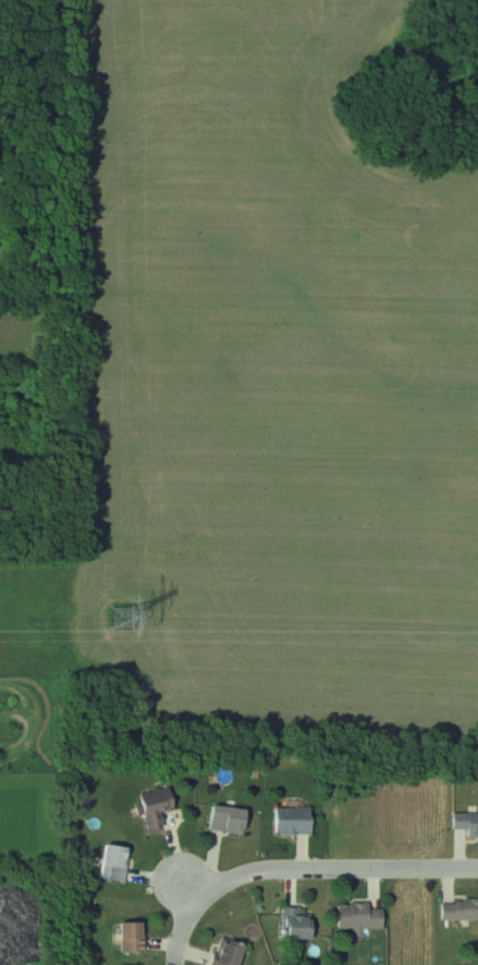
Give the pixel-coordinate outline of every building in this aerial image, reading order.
[(178,787),(145,794),(152,831),(169,827),(165,812),(182,808),(178,787)] [(254,809),(218,806),(216,830),(252,834),(254,809)] [(318,807),(280,807),(280,834),(318,834),(318,807)] [(448,812),(448,828),(463,828),(463,835),(477,835),(477,812),(448,812)] [(130,881),(135,847),(112,844),(108,878),(130,881)] [(436,902),(437,921),(477,918),(477,899),(436,902)] [(358,929),(380,929),(380,904),(343,904),(343,935),(358,935),(358,929)] [(287,909),(287,938),(320,938),(320,917),(305,917),(305,909),(287,909)] [(150,922),(126,922),(126,951),(150,951),(150,922)] [(252,947),(231,940),(226,955),(217,952),(213,964),(246,964),(252,947)]
